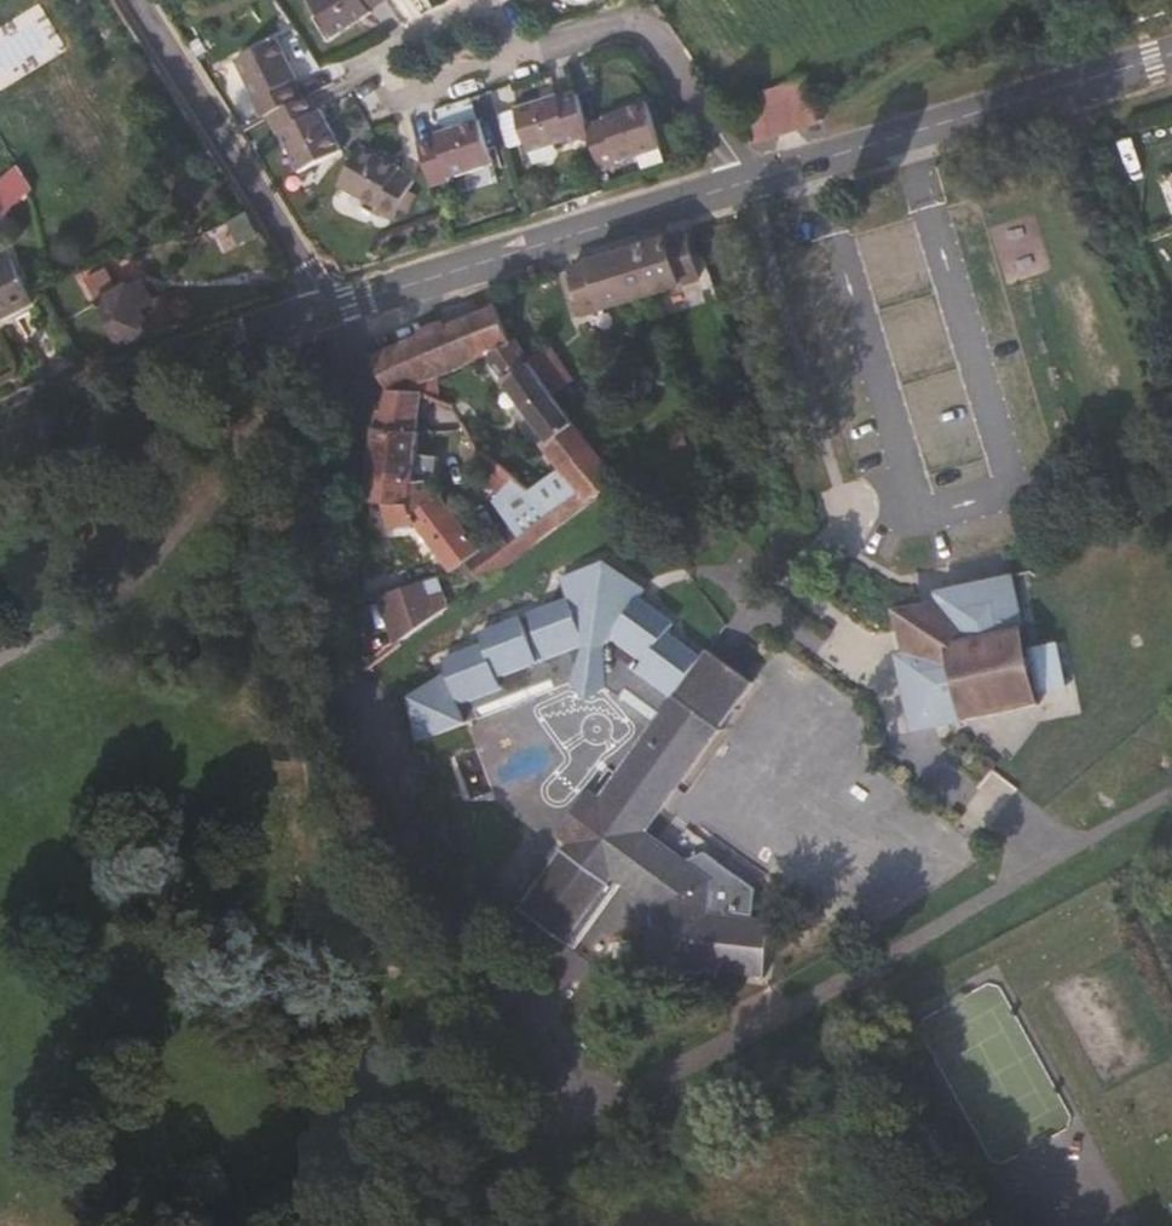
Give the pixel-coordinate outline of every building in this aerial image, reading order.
[(365,9),(380,0),(307,0),(330,37),(368,13),(365,9)] [(589,12),(594,10),(601,0),(571,0),(589,12)] [(259,120),(265,117),(298,100),(289,83),(292,81),(273,42),(230,63),(259,120)] [(749,145),(820,123),(817,112),(806,78),(737,101),(749,145)] [(556,97),(513,111),(527,156),(589,137),(587,129),(577,96),(557,102),(556,97)] [(318,112),(313,114),(305,97),(298,100),(265,117),(295,174),(338,152),(318,112)] [(607,123),(587,129),(589,137),(600,169),(660,150),(646,106),(605,119),(607,123)] [(429,184),(490,165),(476,120),(434,134),(434,137),(416,143),(429,184)] [(413,178),(375,156),(372,159),(356,149),(334,186),(390,218),(413,178)] [(29,188),(15,165),(0,178),(0,212),(29,188)] [(695,283),(681,235),(638,248),(653,296),(695,283)] [(653,296),(638,248),(612,256),(625,304),(653,296)] [(568,269),(581,317),(625,304),(612,256),(568,269)] [(29,304),(7,258),(0,262),(0,318),(29,304)] [(141,317),(154,313),(145,298),(132,302),(130,298),(96,308),(117,347),(152,338),(141,317)] [(366,359),(385,393),(434,380),(483,358),(520,341),(492,299),(484,302),(487,309),(452,321),(430,329),(366,359)] [(152,338),(166,334),(154,313),(141,317),(152,338)] [(539,360),(523,339),(520,341),(483,358),(539,434),(532,440),(558,471),(587,507),(628,477),(624,473),(589,426),(563,392),(539,360)] [(563,392),(580,380),(557,347),(539,360),(563,392)] [(419,394),(437,400),(434,380),(385,393),(419,394)] [(379,413),(375,412),(370,429),(414,433),(419,394),(385,393),(379,413)] [(434,457),(411,454),(414,433),(370,429),(365,481),(411,485),(431,483),(434,457)] [(496,497),(514,481),(495,466),(486,473),(490,477),(484,482),(496,497)] [(558,471),(526,491),(542,503),(555,530),(587,507),(558,471)] [(434,497),(429,498),(423,486),(411,485),(365,481),(364,504),(383,506),(388,530),(410,524),(448,572),(461,563),(477,551),(434,497)] [(496,497),(491,502),(509,527),(542,503),(526,491),(514,481),(496,497)] [(497,528),(484,537),(488,543),(477,551),(461,563),(481,585),(555,530),(542,503),(509,527),(501,533),(497,528)] [(469,593),(481,585),(461,563),(448,572),(469,593)] [(600,689),(605,686),(616,694),(682,646),(663,632),(670,622),(637,598),(644,589),(636,583),(625,577),(616,573),(606,571),(594,570),(584,570),(560,578),(568,600),(530,616),(538,636),(547,657),(538,661),(529,640),(524,625),(516,622),(481,636),(486,647),(446,663),(449,672),(412,703),(419,749),(576,684),(582,688),(588,690),(594,691),(600,689)] [(895,653),(913,730),(1041,701),(1012,573),(935,590),(938,605),(946,641),(902,651),(895,653)] [(396,644),(443,610),(433,577),(380,595),(396,644)] [(894,616),(902,651),(946,641),(938,605),(894,616)] [(538,636),(529,640),(538,661),(547,657),(538,636)] [(703,647),(697,656),(682,646),(616,694),(651,719),(593,799),(642,835),(753,684),(703,647)] [(583,792),(553,834),(562,841),(568,832),(593,799),(583,792)] [(618,868),(642,835),(593,799),(568,832),(618,868)] [(620,876),(620,872),(618,868),(568,832),(562,841),(512,909),(569,950),(617,886),(619,883),(620,880),(620,876)] [(654,875),(684,864),(642,835),(618,868),(620,872),(620,876),(620,880),(619,883),(617,886),(649,908),(654,875)] [(696,976),(712,884),(684,864),(654,875),(649,908),(639,967),(696,976)]
